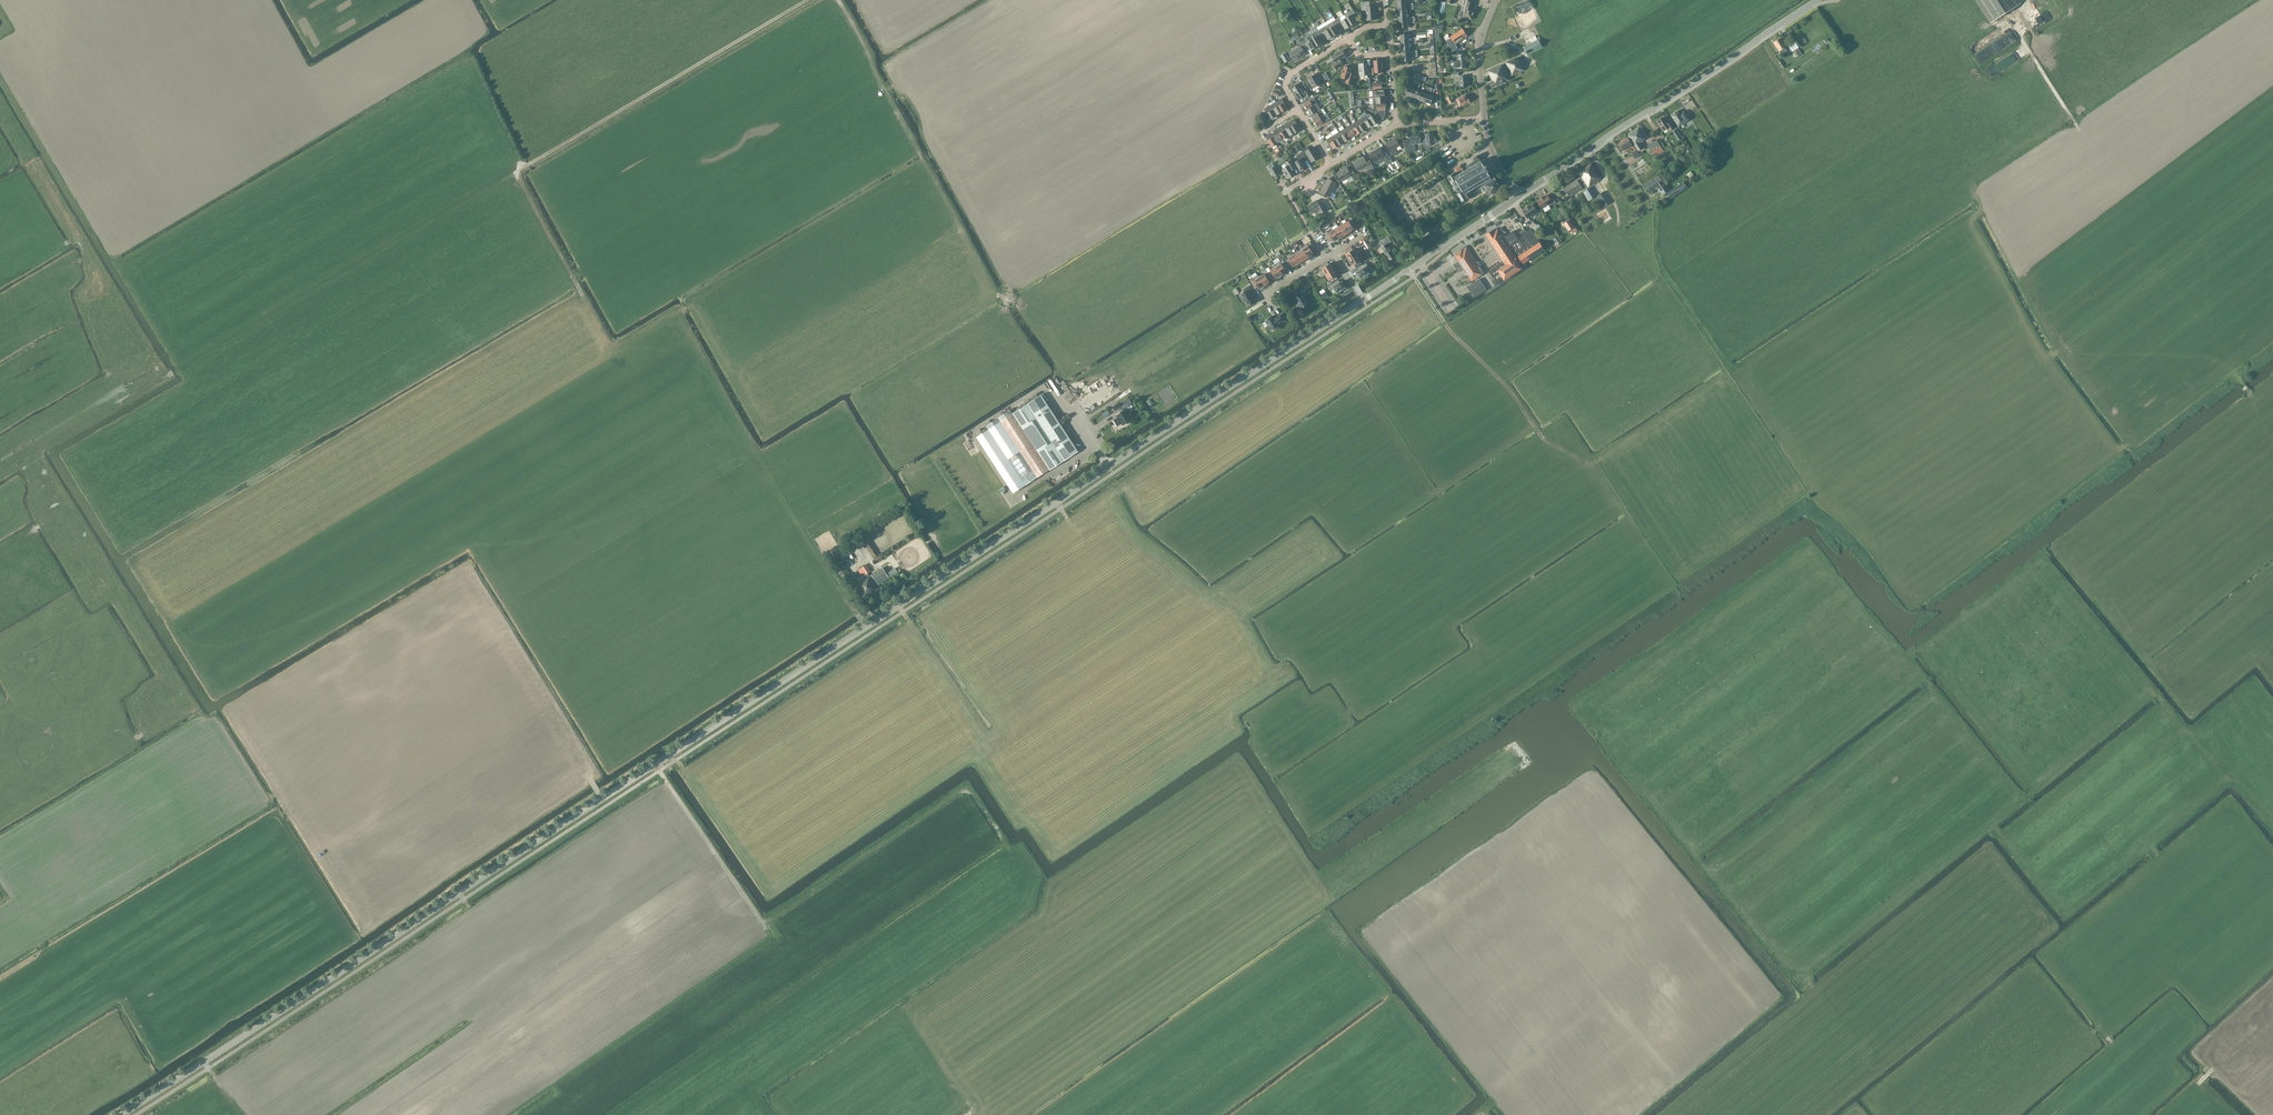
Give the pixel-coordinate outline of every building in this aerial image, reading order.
[(1472,19),(1475,9),(1472,8),(1474,1),(1469,0),(1468,0),(1464,12),(1462,11),(1460,12),(1459,16),(1460,17),(1462,18),(1463,18),(1463,17),(1472,19)] [(1990,23),(2021,3),(2019,0),(1975,0),(1990,23)] [(1367,20),(1376,19),(1376,11),(1375,6),(1370,6),(1369,1),(1361,2),(1361,9),(1366,9),(1367,20)] [(1399,14),(1406,14),(1406,9),(1414,9),(1413,6),(1398,7),(1399,14)] [(1344,15),(1346,18),(1351,26),(1357,22),(1354,18),(1357,16),(1353,9),(1344,15)] [(1351,26),(1346,18),(1344,15),(1339,18),(1335,20),(1340,26),(1342,25),(1345,30),(1351,26)] [(1407,20),(1399,21),(1400,28),(1408,27),(1407,23),(1415,22),(1414,19),(1410,20),(1407,20)] [(1337,28),(1340,26),(1335,20),(1327,25),(1334,37),(1340,33),(1337,28)] [(1334,37),(1327,25),(1318,30),(1322,37),(1325,35),(1328,40),(1334,37)] [(1467,36),(1462,29),(1450,37),(1451,38),(1446,41),(1453,51),(1458,48),(1455,44),(1467,36)] [(1320,38),(1322,37),(1318,30),(1310,35),(1312,39),(1317,47),(1323,43),(1320,38)] [(1801,42),(1808,38),(1805,34),(1799,37),(1801,42)] [(1317,47),(1312,39),(1310,35),(1301,41),(1306,47),(1308,46),(1311,50),(1317,47)] [(1523,46),(1527,54),(1544,46),(1540,38),(1523,46)] [(1787,51),(1785,47),(1786,47),(1786,46),(1788,45),(1786,42),(1784,44),(1780,38),(1774,42),(1781,54),(1787,51)] [(1818,51),(1825,45),(1820,39),(1813,45),(1818,51)] [(1402,48),(1409,48),(1409,44),(1420,43),(1420,40),(1401,42),(1402,48)] [(1797,41),(1789,46),(1793,52),(1801,46),(1797,41)] [(1988,54),(1986,51),(1991,48),(1989,44),(1975,52),(1979,60),(1988,54)] [(1306,54),(1303,49),(1301,46),(1295,49),(1296,50),(1290,54),(1294,61),(1306,54)] [(1341,60),(1347,57),(1342,50),(1332,56),(1334,60),(1331,62),(1336,69),(1344,64),(1341,60)] [(1417,54),(1402,55),(1403,62),(1410,61),(1410,57),(1418,56),(1417,54)] [(1466,59),(1465,59),(1465,55),(1460,55),(1459,54),(1453,55),(1453,61),(1452,61),(1452,65),(1454,65),(1455,69),(1458,68),(1458,69),(1467,68),(1466,59)] [(1521,55),(1488,70),(1490,74),(1489,74),(1492,81),(1490,82),(1492,88),(1511,79),(1505,64),(1511,76),(1524,70),(1522,66),(1527,64),(1525,59),(1523,59),(1521,55)] [(1375,73),(1384,72),(1382,60),(1374,61),(1375,68),(1371,68),(1372,75),(1375,74),(1375,73)] [(1367,63),(1359,64),(1360,76),(1365,76),(1365,78),(1371,78),(1371,70),(1367,70),(1367,63)] [(1997,70),(1992,64),(1987,67),(1992,74),(1997,70)] [(1277,81),(1276,83),(1281,85),(1288,67),(1283,65),(1276,81),(1277,81)] [(1353,77),(1354,74),(1351,73),(1352,69),(1351,68),(1350,67),(1347,66),(1346,67),(1344,67),(1341,78),(1346,79),(1345,83),(1351,85),(1353,77)] [(1309,79),(1314,88),(1320,84),(1324,90),(1327,88),(1322,79),(1319,81),(1315,75),(1309,79)] [(1469,86),(1468,77),(1459,77),(1459,82),(1456,82),(1456,87),(1460,87),(1469,86)] [(1408,87),(1406,95),(1412,97),(1417,83),(1415,82),(1412,89),(1408,87)] [(1417,83),(1412,97),(1418,99),(1421,92),(1418,91),(1420,84),(1417,83)] [(1293,88),(1292,88),(1299,99),(1305,95),(1307,98),(1311,95),(1308,89),(1304,91),(1299,84),(1296,86),(1296,85),(1295,85),(1293,86),(1292,87),(1293,88)] [(1425,102),(1430,88),(1427,87),(1425,94),(1421,92),(1418,99),(1425,102)] [(1430,88),(1425,102),(1431,104),(1434,97),(1430,95),(1432,88),(1430,88)] [(1321,98),(1330,93),(1328,89),(1319,93),(1321,98)] [(1456,99),(1456,100),(1455,100),(1456,103),(1458,103),(1460,107),(1470,103),(1468,99),(1466,95),(1456,99)] [(1276,102),(1282,112),(1288,109),(1282,98),(1276,102)] [(1307,110),(1318,103),(1314,98),(1304,104),(1307,110)] [(1276,116),(1282,112),(1276,102),(1270,105),(1276,116)] [(1311,115),(1321,109),(1318,103),(1307,110),(1311,115)] [(1385,114),(1385,113),(1385,110),(1386,110),(1385,103),(1373,104),(1374,110),(1376,111),(1377,111),(1378,114),(1384,117),(1385,117),(1385,116),(1385,115),(1385,114)] [(1271,119),(1276,116),(1270,105),(1264,109),(1271,119)] [(1314,121),(1325,115),(1321,109),(1311,115),(1314,121)] [(1671,115),(1679,127),(1690,120),(1684,111),(1680,114),(1678,110),(1671,115)] [(1384,118),(1384,117),(1378,114),(1375,115),(1375,114),(1371,117),(1370,115),(1369,115),(1368,114),(1367,115),(1369,118),(1373,125),(1379,122),(1382,120),(1383,119),(1384,118)] [(1325,115),(1314,121),(1318,127),(1328,121),(1325,115)] [(1369,118),(1367,115),(1362,118),(1368,129),(1373,125),(1369,118)] [(1675,127),(1671,121),(1668,123),(1664,117),(1661,119),(1661,118),(1657,120),(1658,121),(1656,122),(1663,132),(1667,129),(1669,131),(1675,127)] [(1362,132),(1368,129),(1362,118),(1356,122),(1362,132)] [(1288,122),(1295,133),(1301,130),(1295,120),(1293,121),(1292,120),(1288,122)] [(1289,137),(1295,133),(1288,122),(1284,125),(1285,126),(1283,127),(1289,137)] [(1356,136),(1362,132),(1356,122),(1350,125),(1356,136)] [(1351,139),(1356,136),(1350,125),(1344,129),(1351,139)] [(1649,137),(1642,126),(1639,128),(1627,135),(1638,151),(1643,148),(1640,143),(1646,139),(1649,137)] [(1289,137),(1283,127),(1282,128),(1281,127),(1277,129),(1283,140),(1289,137)] [(1278,144),(1283,140),(1277,129),(1273,132),(1273,133),(1272,134),(1278,144)] [(1345,143),(1351,139),(1344,129),(1339,132),(1345,143)] [(1339,146),(1345,143),(1339,132),(1333,136),(1339,146)] [(1278,144),(1272,134),(1270,135),(1269,133),(1265,136),(1272,147),(1278,144)] [(1434,143),(1437,141),(1434,135),(1433,133),(1425,134),(1426,138),(1422,138),(1423,145),(1425,149),(1428,147),(1434,144),(1434,143)] [(1420,134),(1411,135),(1411,140),(1403,140),(1403,144),(1407,150),(1415,149),(1415,144),(1421,143),(1420,134)] [(1323,145),(1327,143),(1323,135),(1319,137),(1323,145)] [(1333,149),(1339,146),(1333,136),(1327,139),(1333,149)] [(1396,138),(1386,144),(1391,151),(1393,156),(1398,153),(1395,149),(1397,148),(1398,151),(1402,149),(1400,146),(1396,138)] [(1627,138),(1618,144),(1624,153),(1633,147),(1627,138)] [(1647,145),(1648,148),(1646,149),(1648,153),(1651,151),(1653,155),(1656,153),(1658,155),(1664,151),(1656,140),(1647,145)] [(1302,150),(1306,156),(1308,155),(1312,162),(1319,158),(1316,153),(1317,153),(1313,147),(1309,150),(1307,147),(1302,150)] [(1380,148),(1370,153),(1377,164),(1384,160),(1387,165),(1392,162),(1393,162),(1389,156),(1386,158),(1385,156),(1380,148)] [(1299,160),(1295,163),(1300,171),(1301,171),(1302,171),(1304,170),(1305,169),(1307,167),(1303,160),(1306,158),(1303,152),(1296,156),(1299,160)] [(1473,161),(1466,166),(1468,169),(1481,161),(1480,161),(1477,155),(1471,159),(1473,161)] [(1640,163),(1646,159),(1643,155),(1637,158),(1640,163)] [(1364,157),(1353,164),(1358,171),(1361,169),(1362,170),(1368,167),(1371,172),(1375,169),(1369,158),(1365,160),(1364,157)] [(1630,162),(1641,181),(1657,171),(1650,160),(1641,165),(1636,158),(1630,162)] [(1454,173),(1448,177),(1452,183),(1453,183),(1453,184),(1454,184),(1453,187),(1452,187),(1453,188),(1454,188),(1455,190),(1455,191),(1456,190),(1459,191),(1459,193),(1458,194),(1462,202),(1469,198),(1467,193),(1469,192),(1470,193),(1470,192),(1470,191),(1474,189),(1474,190),(1475,190),(1474,189),(1478,187),(1478,188),(1479,187),(1478,186),(1482,184),(1492,178),(1490,175),(1493,174),(1493,172),(1494,172),(1493,172),(1493,171),(1493,170),(1492,170),(1493,169),(1492,169),(1490,166),(1490,165),(1489,165),(1489,164),(1488,163),(1488,162),(1487,163),(1486,163),(1486,162),(1485,160),(1485,159),(1484,160),(1484,159),(1484,160),(1481,161),(1468,169),(1464,172),(1456,176),(1454,173)] [(1287,167),(1283,169),(1288,179),(1295,174),(1292,168),(1295,167),(1291,160),(1285,164),(1287,167)] [(1601,180),(1601,179),(1601,178),(1591,163),(1577,173),(1587,189),(1583,192),(1588,201),(1596,196),(1590,187),(1601,180)] [(1455,170),(1453,171),(1454,173),(1456,176),(1464,172),(1463,171),(1462,169),(1463,168),(1461,165),(1454,169),(1455,170)] [(1275,167),(1270,170),(1274,177),(1279,174),(1275,167)] [(1347,167),(1344,169),(1344,170),(1337,174),(1342,182),(1347,179),(1349,183),(1354,180),(1358,178),(1352,169),(1349,171),(1347,167)] [(1692,168),(1686,171),(1689,176),(1695,173),(1692,168)] [(1484,186),(1482,187),(1484,192),(1486,190),(1487,191),(1486,192),(1487,193),(1489,196),(1501,189),(1499,186),(1495,179),(1496,179),(1494,177),(1495,177),(1495,176),(1494,176),(1493,174),(1490,175),(1492,178),(1482,184),(1483,185),(1484,186)] [(1662,195),(1669,190),(1664,182),(1659,175),(1644,186),(1649,193),(1657,187),(1662,195)] [(1324,187),(1321,193),(1330,197),(1337,183),(1329,179),(1325,188),(1324,187)] [(1564,189),(1569,197),(1582,188),(1577,180),(1564,189)] [(1671,198),(1682,191),(1678,186),(1668,193),(1671,198)] [(1596,196),(1604,208),(1611,203),(1604,191),(1596,196)] [(1541,199),(1537,201),(1542,209),(1548,205),(1550,207),(1556,202),(1552,196),(1549,198),(1547,195),(1544,197),(1544,196),(1540,199),(1541,199)] [(1328,213),(1326,210),(1323,204),(1320,205),(1317,200),(1313,203),(1308,207),(1312,213),(1318,210),(1320,214),(1323,212),(1325,215),(1328,213)] [(1526,209),(1523,211),(1527,218),(1537,212),(1532,204),(1529,206),(1525,208),(1526,209)] [(1343,224),(1349,233),(1352,231),(1354,229),(1353,228),(1356,226),(1352,220),(1349,222),(1349,221),(1343,224)] [(1570,220),(1564,223),(1569,231),(1571,230),(1574,227),(1570,220)] [(1344,236),(1349,233),(1343,224),(1338,227),(1344,236)] [(1532,229),(1536,235),(1543,231),(1539,225),(1532,229)] [(1339,239),(1344,236),(1338,227),(1334,230),(1339,239)] [(1492,281),(1495,286),(1504,280),(1526,266),(1524,263),(1545,250),(1540,242),(1539,242),(1531,229),(1524,234),(1527,240),(1522,243),(1520,240),(1520,241),(1513,231),(1507,235),(1501,227),(1498,229),(1497,230),(1496,229),(1493,230),(1486,235),(1503,261),(1488,271),(1494,280),(1492,281)] [(1339,239),(1334,230),(1328,233),(1327,231),(1324,233),(1329,242),(1332,240),(1333,242),(1336,240),(1336,241),(1339,239)] [(1364,238),(1360,241),(1361,244),(1363,242),(1367,249),(1370,247),(1364,238)] [(1396,256),(1387,242),(1385,239),(1379,242),(1382,246),(1381,247),(1389,260),(1396,256)] [(1303,249),(1308,258),(1309,258),(1312,256),(1311,256),(1314,254),(1313,253),(1316,251),(1310,242),(1307,244),(1307,243),(1302,247),(1303,249)] [(1349,260),(1358,255),(1354,249),(1353,250),(1351,247),(1345,251),(1347,254),(1346,255),(1347,257),(1349,260)] [(1479,276),(1479,275),(1483,273),(1479,267),(1481,266),(1478,262),(1477,263),(1466,247),(1461,250),(1462,250),(1455,255),(1459,261),(1454,265),(1458,272),(1464,268),(1472,281),(1479,276)] [(1303,261),(1308,258),(1303,249),(1298,252),(1303,261)] [(1298,264),(1303,261),(1298,252),(1293,255),(1298,264)] [(1299,264),(1298,264),(1293,255),(1288,259),(1288,260),(1285,261),(1289,267),(1292,265),(1293,267),(1295,265),(1296,266),(1299,264)] [(1358,255),(1349,260),(1351,264),(1351,263),(1353,266),(1354,265),(1356,268),(1362,264),(1360,261),(1361,260),(1358,255)] [(1275,265),(1276,267),(1282,276),(1285,274),(1284,273),(1287,272),(1286,270),(1289,269),(1283,260),(1280,261),(1275,265)] [(1329,265),(1327,262),(1318,268),(1320,270),(1323,276),(1326,275),(1334,269),(1332,266),(1333,266),(1331,264),(1329,265)] [(1357,274),(1356,274),(1359,278),(1360,279),(1363,277),(1364,277),(1366,275),(1369,273),(1372,271),(1369,267),(1368,266),(1366,263),(1357,269),(1358,271),(1356,273),(1357,274)] [(1278,278),(1282,276),(1276,267),(1271,270),(1271,271),(1268,273),(1272,279),(1275,277),(1276,279),(1278,277),(1278,278)] [(1334,269),(1326,275),(1329,280),(1330,280),(1332,282),(1338,279),(1336,276),(1338,275),(1336,273),(1334,269)] [(1269,281),(1272,279),(1268,273),(1265,275),(1265,274),(1259,277),(1265,286),(1268,284),(1270,283),(1269,281)] [(1265,286),(1259,277),(1258,275),(1252,278),(1252,279),(1249,280),(1255,290),(1258,288),(1259,289),(1261,288),(1262,288),(1265,286)] [(1474,298),(1487,290),(1480,279),(1467,287),(1474,298)] [(1340,283),(1338,280),(1329,286),(1331,289),(1333,287),(1337,293),(1340,291),(1340,292),(1343,290),(1346,287),(1342,281),(1340,283)] [(1244,289),(1246,292),(1240,295),(1247,307),(1255,302),(1250,295),(1254,293),(1249,286),(1244,289)] [(1293,301),(1295,300),(1301,310),(1310,304),(1303,293),(1300,295),(1298,292),(1297,290),(1289,295),(1293,301)] [(1448,311),(1456,306),(1448,294),(1446,295),(1447,297),(1446,297),(1450,303),(1444,306),(1448,311)] [(1272,316),(1265,320),(1271,329),(1272,331),(1275,329),(1279,327),(1278,325),(1285,321),(1281,314),(1274,319),(1272,316)] [(1078,451),(1041,394),(1012,413),(1009,409),(986,425),(988,429),(976,437),(1012,493),(1049,469),(1049,470),(1078,451)] [(1117,418),(1113,420),(1117,426),(1121,423),(1123,426),(1130,421),(1123,410),(1116,415),(1116,416),(1116,417),(1117,418)] [(831,562),(834,566),(838,572),(843,581),(851,576),(841,561),(839,557),(831,562)] [(862,574),(863,576),(865,579),(856,585),(865,597),(878,589),(876,584),(877,583),(879,585),(897,573),(894,568),(886,573),(882,568),(872,574),(872,575),(870,576),(868,573),(871,572),(866,564),(861,568),(864,572),(862,574)]
